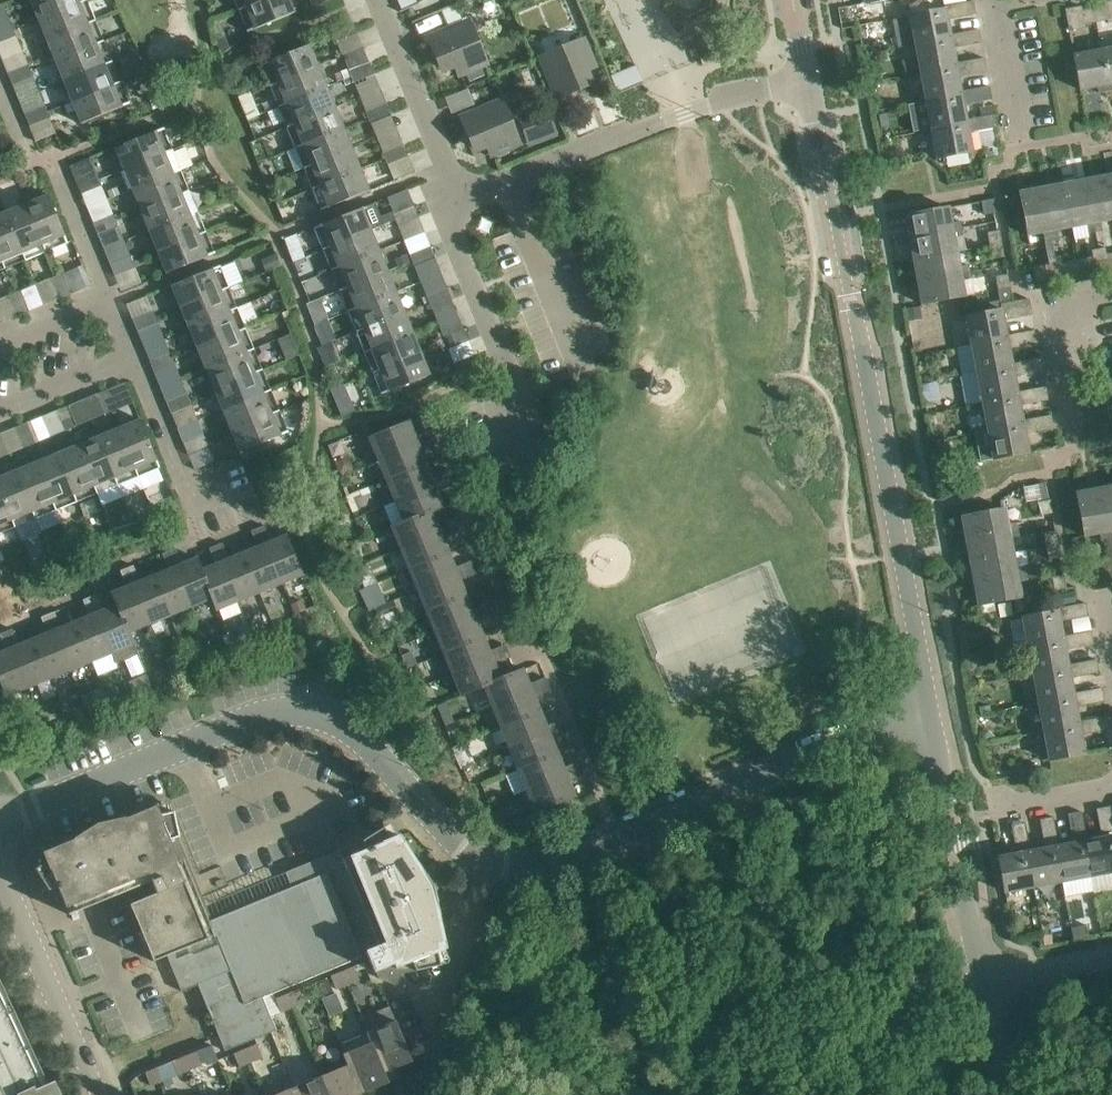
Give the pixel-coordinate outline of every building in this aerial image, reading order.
[(87,0),(30,0),(38,20),(87,0)] [(96,20),(88,0),(87,0),(38,20),(47,40),(96,20)] [(263,0),(235,0),(239,10),(263,0)] [(297,12),(292,0),(263,0),(239,10),(248,32),(297,12)] [(398,0),(401,8),(402,9),(418,2),(417,0),(398,0)] [(948,19),(976,14),(974,1),(945,6),(946,8),(910,15),(915,44),(951,37),(951,34),(948,19)] [(1094,8),(1097,22),(1108,20),(1106,6),(1094,8)] [(1085,24),(1097,22),(1094,8),(1082,10),(1085,24)] [(55,61),(104,41),(96,20),(47,40),(55,61)] [(481,65),(487,63),(474,33),(470,35),(465,23),(431,37),(444,69),(457,63),(461,73),(466,71),(481,65)] [(1,28),(6,40),(17,35),(12,24),(1,28)] [(338,41),(358,33),(354,25),(334,33),(338,41)] [(982,42),(979,30),(979,29),(951,34),(951,37),(915,44),(921,72),(957,66),(956,63),(953,48),(982,42)] [(64,81),(113,61),(104,41),(55,61),(64,81)] [(594,65),(585,45),(583,42),(565,49),(565,47),(555,52),(557,57),(544,62),(558,95),(590,82),(584,70),(594,65)] [(270,86),(319,66),(310,44),(261,64),(270,86)] [(1102,49),(1110,90),(1111,90),(1111,47),(1102,49)] [(1099,92),(1110,90),(1102,49),(1074,55),(1081,90),(1098,87),(1099,92)] [(987,71),(985,58),(985,57),(956,63),(957,66),(921,72),(926,101),(962,94),(961,91),(959,76),(987,71)] [(72,102),(121,82),(113,61),(64,81),(72,102)] [(364,78),(375,74),(370,62),(359,66),(364,78)] [(635,65),(609,75),(617,93),(644,82),(637,64),(635,65)] [(18,69),(23,81),(33,77),(29,65),(18,69)] [(481,65),(466,71),(470,81),(485,76),(481,65)] [(279,106),(328,86),(319,66),(270,86),(279,106)] [(354,82),(364,78),(359,66),(349,70),(354,82)] [(13,85),(23,81),(18,69),(8,73),(13,85)] [(347,69),(335,74),(338,82),(351,77),(347,69)] [(121,82),(72,102),(81,123),(130,103),(121,82)] [(287,127),(336,107),(328,86),(279,106),(287,127)] [(992,99),(990,86),(961,91),(962,94),(926,101),(932,129),(967,122),(967,119),(964,104),(992,99)] [(381,119),(391,115),(386,103),(376,107),(381,119)] [(518,143),(510,125),(513,124),(508,113),(503,115),(498,103),(464,117),(477,148),(489,143),(493,153),(518,143)] [(35,110),(40,122),(50,118),(45,106),(35,110)] [(295,147),(344,127),(336,107),(287,127),(295,147)] [(371,123),(381,119),(376,107),(366,111),(371,123)] [(30,126),(40,122),(35,110),(25,114),(30,126)] [(570,110),(559,114),(564,127),(575,123),(570,110)] [(530,143),(556,134),(548,114),(523,124),(530,143)] [(998,127),(995,115),(995,114),(967,119),(967,122),(932,129),(937,158),(973,151),(969,133),(998,127)] [(304,168),(353,148),(344,127),(295,147),(304,168)] [(124,169),(173,149),(164,128),(115,148),(124,169)] [(398,160),(408,156),(403,144),(393,148),(398,160)] [(312,188),(361,168),(353,148),(304,168),(312,188)] [(388,164),(398,160),(393,148),(383,152),(388,164)] [(132,190),(181,170),(173,149),(124,169),(132,190)] [(361,168),(312,188),(321,210),(370,190),(361,168)] [(141,210),(190,190),(181,170),(132,190),(141,210)] [(87,177),(92,189),(102,185),(97,173),(87,177)] [(1111,219),(1111,197),(1108,175),(1086,179),(1096,231),(1103,230),(1101,221),(1111,219)] [(82,194),(92,189),(87,177),(77,182),(82,194)] [(1089,233),(1096,231),(1086,179),(1064,183),(1072,227),(1087,224),(1089,233)] [(1058,230),(1072,227),(1064,183),(1042,187),(1052,240),(1059,238),(1058,230)] [(118,187),(108,191),(111,199),(121,194),(118,187)] [(1046,241),(1052,240),(1042,187),(1020,191),(1028,235),(1044,232),(1046,241)] [(149,231),(198,211),(190,190),(141,210),(149,231)] [(47,252),(68,243),(48,194),(26,203),(47,252)] [(984,214),(997,212),(994,199),(982,201),(984,214)] [(314,227),(323,249),(372,229),(396,219),(394,213),(382,218),(375,202),(314,227)] [(26,260),(47,252),(26,203),(6,211),(26,260)] [(409,221),(419,217),(414,205),(404,209),(409,221)] [(910,237),(962,228),(961,221),(952,222),(949,207),(905,215),(910,237)] [(398,225),(409,221),(404,209),(394,213),(396,219),(398,225)] [(26,260),(6,211),(0,213),(0,255),(5,268),(26,260)] [(158,251),(207,232),(198,211),(149,231),(158,251)] [(119,226),(116,221),(114,214),(104,218),(109,230),(119,226)] [(119,226),(127,223),(125,217),(116,221),(119,226)] [(99,235),(109,230),(104,218),(94,223),(99,235)] [(914,259),(957,251),(955,237),(963,235),(962,228),(910,237),(914,259)] [(331,270),(380,250),(372,229),(323,249),(331,270)] [(990,245),(1002,243),(1000,230),(988,232),(990,245)] [(167,273),(215,253),(207,232),(158,251),(167,273)] [(993,259),(1005,256),(1002,243),(990,245),(993,259)] [(425,262),(435,258),(431,246),(420,250),(425,262)] [(1103,272),(1110,271),(1106,247),(1099,248),(1103,272)] [(1097,273),(1103,272),(1099,248),(1092,249),(1097,273)] [(340,290),(389,270),(380,250),(331,270),(340,290)] [(415,266),(425,262),(420,250),(410,254),(415,266)] [(918,281),(970,271),(969,264),(960,265),(957,251),(914,259),(918,281)] [(136,267),(133,262),(131,255),(121,260),(125,271),(136,267)] [(1060,280),(1067,279),(1062,255),(1055,256),(1060,280)] [(1053,282),(1060,280),(1055,256),(1048,258),(1053,282)] [(133,262),(136,267),(147,262),(145,257),(133,262)] [(115,276),(125,271),(121,260),(110,264),(115,276)] [(59,299),(92,285),(83,265),(62,273),(67,283),(55,288),(59,299)] [(180,307),(229,287),(220,266),(172,285),(180,307)] [(348,311),(397,291),(389,270),(340,290),(348,311)] [(918,281),(922,303),(966,295),(963,280),(972,278),(970,271),(918,281)] [(50,278),(55,288),(67,283),(62,273),(50,278)] [(998,289),(1010,287),(1008,274),(996,276),(998,289)] [(189,328),(238,308),(229,287),(180,307),(189,328)] [(442,303),(452,299),(447,287),(437,291),(442,303)] [(1001,302),(1013,300),(1010,287),(998,289),(1001,302)] [(14,305),(26,300),(21,290),(9,295),(14,305)] [(356,331),(405,311),(397,291),(348,311),(356,331)] [(432,307),(442,303),(437,291),(418,299),(420,305),(429,301),(432,307)] [(1004,320),(1033,314),(1030,298),(1001,304),(1002,309),(966,315),(972,345),(1007,338),(1007,335),(1004,320)] [(18,315),(30,310),(26,300),(14,305),(18,315)] [(197,348),(246,328),(238,308),(189,328),(197,348)] [(143,315),(148,327),(158,323),(154,311),(143,315)] [(365,352),(414,332),(405,311),(356,331),(365,352)] [(138,331),(148,327),(143,315),(133,319),(138,331)] [(206,369),(254,349),(246,328),(197,348),(206,369)] [(459,344),(469,340),(464,328),(454,332),(459,344)] [(1010,348),(1038,343),(1035,329),(1007,335),(1007,338),(972,345),(977,373),(1013,366),(1012,363),(1010,348)] [(373,372),(422,352),(414,332),(365,352),(373,372)] [(448,348),(459,344),(454,332),(444,337),(448,348)] [(214,389),(263,369),(254,349),(206,369),(214,389)] [(160,356),(165,368),(175,364),(170,352),(160,356)] [(373,372),(382,394),(431,374),(422,352),(373,372)] [(155,372),(165,368),(160,356),(150,360),(155,372)] [(1043,371),(1041,359),(1041,358),(1012,363),(1013,366),(977,373),(982,401),(1018,394),(1018,391),(1015,377),(1043,371)] [(222,410),(271,390),(263,369),(214,389),(222,410)] [(1049,399),(1046,387),(1046,386),(1018,391),(1018,394),(982,401),(988,430),(1024,423),(1023,420),(1020,405),(1049,399)] [(102,403),(114,398),(110,388),(98,393),(102,403)] [(231,430),(280,410),(271,390),(222,410),(231,430)] [(187,393),(177,397),(182,409),(192,405),(187,393)] [(172,413),(182,409),(177,397),(167,401),(172,413)] [(114,398),(102,403),(106,414),(118,409),(114,398)] [(352,403),(339,408),(341,414),(342,416),(351,412),(355,411),(352,403)] [(61,420),(73,415),(68,405),(56,410),(61,420)] [(231,430),(240,452),(289,432),(280,410),(231,430)] [(975,432),(981,461),(1029,452),(1026,433),(1054,428),(1052,414),(1023,420),(1024,423),(988,430),(975,432)] [(73,415),(61,420),(65,430),(77,426),(73,415)] [(139,476),(160,467),(140,418),(119,427),(139,476)] [(419,443),(416,436),(410,421),(369,437),(378,459),(419,443)] [(19,437),(32,432),(28,422),(15,427),(19,437)] [(118,485),(139,476),(119,427),(98,436),(118,485)] [(437,443),(434,435),(432,429),(424,433),(427,439),(429,446),(437,443)] [(32,432),(19,437),(24,447),(36,442),(32,432)] [(429,446),(427,439),(424,433),(416,436),(419,443),(378,459),(387,480),(427,463),(421,449),(429,446)] [(194,438),(199,450),(209,446),(204,434),(194,438)] [(98,493),(118,485),(98,436),(78,444),(98,493)] [(189,454),(199,450),(194,438),(184,442),(189,454)] [(77,501),(98,493),(78,444),(57,453),(77,501)] [(57,510),(77,501),(57,453),(37,461),(57,510)] [(36,518),(57,510),(37,461),(16,470),(36,518)] [(436,484),(433,478),(427,463),(387,480),(395,501),(436,484)] [(36,518),(16,470),(0,476),(0,489),(16,527),(36,518)] [(454,484),(451,477),(449,471),(441,474),(444,481),(446,488),(454,484)] [(446,488),(444,481),(441,474),(433,478),(436,484),(395,501),(404,521),(433,511),(445,506),(439,491),(446,488)] [(1099,488),(1109,540),(1111,540),(1111,485),(1099,488)] [(1102,541),(1109,540),(1099,488),(1077,492),(1085,536),(1100,533),(1102,541)] [(16,527),(0,489),(0,533),(16,527)] [(1041,515),(1053,513),(1051,499),(1038,501),(1041,515)] [(966,538),(1018,529),(1017,522),(1008,523),(1006,508),(962,516),(966,538)] [(441,531),(439,525),(433,511),(404,521),(392,526),(401,548),(441,531)] [(36,518),(16,527),(22,541),(42,533),(41,530),(36,518)] [(460,532),(457,524),(454,518),(447,522),(449,528),(452,535),(460,532)] [(452,535),(449,528),(447,522),(439,525),(441,531),(401,548),(409,569),(450,552),(444,538),(452,535)] [(255,538),(268,533),(265,525),(251,530),(255,538)] [(970,560),(1014,552),(1011,538),(1020,536),(1018,529),(966,538),(970,560)] [(1046,546),(1059,544),(1056,530),(1044,532),(1046,546)] [(286,534),(271,540),(268,533),(255,538),(258,546),(264,543),(280,584),(303,575),(286,534)] [(213,555),(226,550),(223,542),(209,548),(213,555)] [(260,593),(280,584),(264,543),(258,546),(243,552),(260,593)] [(1049,559),(1061,557),(1059,544),(1046,546),(1049,559)] [(166,561),(179,555),(176,547),(162,553),(166,561)] [(243,552),(229,558),(226,550),(213,555),(216,563),(223,560),(240,601),(260,593),(243,552)] [(459,573),(456,567),(450,552),(409,569),(418,590),(459,573)] [(1016,567),(1014,552),(970,560),(974,582),(1026,572),(1025,565),(1016,567)] [(197,557),(182,563),(179,555),(166,561),(169,569),(175,566),(192,607),(213,598),(202,569),(197,557)] [(218,610),(240,601),(223,560),(216,563),(202,569),(213,598),(218,610)] [(477,573),(474,567),(471,560),(464,563),(466,570),(469,577),(477,573)] [(22,561),(10,567),(15,578),(27,573),(22,561)] [(469,577),(466,570),(464,563),(456,567),(459,573),(418,590),(426,611),(467,594),(461,580),(469,577)] [(124,578),(137,573),(134,565),(120,570),(124,578)] [(171,615),(192,607),(175,566),(169,569),(155,574),(171,615)] [(974,582),(978,605),(1022,596),(1019,581),(1028,579),(1026,572),(974,582)] [(155,574),(140,580),(137,573),(124,578),(127,586),(134,583),(151,624),(171,615),(155,574)] [(1055,590),(1067,588),(1065,574),(1052,577),(1055,590)] [(130,632),(151,624),(134,583),(127,586),(112,592),(117,604),(130,632)] [(1074,590),(1060,593),(1062,605),(1076,602),(1074,590)] [(87,607),(100,602),(97,594),(83,599),(87,607)] [(476,615),(473,608),(467,594),(426,611),(435,632),(476,615)] [(302,600),(292,604),(295,613),(305,608),(302,600)] [(117,604),(103,610),(100,602),(87,607),(90,615),(96,612),(113,653),(135,644),(130,632),(117,604)] [(494,615),(491,609),(489,602),(481,605),(484,612),(486,619),(494,615)] [(1060,621),(1089,615),(1086,602),(1058,608),(1058,610),(1022,617),(1028,646),(1064,639),(1063,636),(1060,621)] [(486,619),(484,612),(481,605),(473,608),(476,615),(435,632),(444,653),(484,636),(478,622),(486,619)] [(44,624),(58,619),(55,611),(41,617),(44,624)] [(92,662),(113,653),(96,612),(90,615),(75,621),(92,662)] [(75,621),(61,627),(58,619),(44,624),(48,632),(54,630),(70,670),(92,662),(75,621)] [(16,636),(13,628),(0,633),(0,635),(3,642),(16,636)] [(50,679),(70,670),(54,630),(48,632),(33,638),(50,679)] [(1094,644),(1092,631),(1063,636),(1064,639),(1028,646),(1033,674),(1069,667),(1069,664),(1066,649),(1094,644)] [(33,638),(19,644),(16,636),(3,642),(6,649),(13,647),(29,687),(50,679),(33,638)] [(493,657),(490,650),(485,637),(484,636),(444,653),(452,674),(493,657)] [(511,657),(509,651),(506,644),(498,647),(501,654),(503,660),(511,657)] [(29,687),(13,647),(6,649),(0,652),(0,678),(7,696),(29,687)] [(503,660),(501,654),(498,647),(490,650),(493,657),(452,674),(461,695),(484,686),(501,677),(496,664),(503,660)] [(1100,672),(1097,660),(1097,659),(1069,664),(1069,667),(1033,674),(1039,702),(1074,696),(1074,693),(1071,678),(1100,672)] [(533,690),(530,683),(524,668),(501,677),(484,686),(492,706),(533,690)] [(131,698),(152,690),(148,678),(146,674),(125,683),(131,698)] [(551,690),(548,683),(546,677),(538,680),(541,687),(543,693),(551,690)] [(543,693),(541,687),(538,680),(530,683),(533,690),(492,706),(501,727),(541,711),(535,696),(543,693)] [(1105,701),(1102,688),(1102,687),(1074,693),(1074,696),(1039,702),(1044,731),(1080,724),(1079,721),(1076,706),(1105,701)] [(111,708),(110,705),(104,689),(82,698),(88,714),(89,717),(111,708)] [(550,732),(547,725),(541,711),(501,727),(509,748),(550,732)] [(1110,729),(1108,716),(1079,721),(1080,724),(1044,731),(1049,760),(1085,753),(1082,734),(1110,729)] [(568,732),(566,725),(563,719),(555,722),(558,728),(561,735),(568,732)] [(561,735),(558,728),(555,722),(547,725),(550,732),(509,748),(518,769),(559,753),(553,738),(561,735)] [(567,774),(564,767),(559,753),(518,769),(527,790),(567,774)] [(586,774),(583,767),(580,761),(572,764),(575,770),(578,777),(586,774)] [(578,777),(575,770),(572,764),(564,767),(567,774),(527,790),(535,812),(576,795),(570,780),(578,777)] [(1110,806),(1097,808),(1102,837),(1087,839),(1084,840),(1091,876),(1111,872),(1111,816),(1110,806)] [(156,807),(129,818),(159,892),(184,882),(176,862),(179,861),(171,840),(180,836),(174,812),(160,815),(156,807)] [(1084,840),(1087,839),(1082,811),(1068,813),(1074,842),(1059,845),(1056,845),(1062,881),(1091,876),(1084,840)] [(1056,845),(1059,845),(1053,816),(1040,819),(1045,847),(1030,850),(1027,851),(1034,886),(1062,881),(1056,845)] [(130,904),(159,892),(129,818),(114,824),(113,822),(98,825),(125,891),(130,904)] [(1027,851),(1030,850),(1025,822),(1012,824),(1017,852),(998,856),(1005,892),(1034,886),(1027,851)] [(80,909),(125,891),(98,825),(86,833),(88,835),(44,853),(45,854),(33,858),(32,862),(36,868),(49,890),(58,886),(70,914),(80,910),(80,909)] [(362,840),(366,849),(352,855),(363,883),(416,861),(399,835),(391,839),(384,827),(362,840)] [(182,991),(198,984),(226,1050),(277,1030),(263,997),(367,953),(375,972),(377,971),(379,978),(393,984),(398,970),(397,967),(386,939),(374,911),(363,883),(352,855),(343,859),(346,865),(203,925),(179,935),(184,948),(167,955),(168,955),(182,991)] [(425,876),(421,870),(416,861),(363,883),(374,911),(435,886),(427,874),(425,876)] [(137,931),(195,906),(185,881),(184,882),(159,892),(130,904),(137,920),(134,920),(137,931)] [(439,917),(435,901),(438,901),(435,886),(374,911),(386,939),(439,917)] [(184,948),(179,935),(203,925),(195,906),(137,931),(137,934),(145,947),(147,945),(154,961),(168,955),(167,955),(184,948)] [(439,917),(386,939),(397,967),(412,961),(416,970),(441,965),(437,951),(446,948),(439,917)] [(343,971),(348,984),(360,979),(354,966),(343,971)] [(336,988),(348,984),(343,971),(331,975),(336,988)] [(328,980),(317,984),(323,998),(334,994),(328,980)] [(288,993),(293,1006),(305,1002),(299,989),(288,993)] [(281,1011),(293,1006),(288,993),(276,998),(281,1011)] [(390,1006),(362,1017),(388,1082),(399,1078),(398,1067),(412,1061),(390,1006)] [(61,1094),(54,1080),(35,1089),(0,1013),(0,1094),(59,1094),(61,1094)] [(388,1082),(368,1033),(341,1044),(344,1053),(362,1094),(375,1094),(374,1088),(388,1082)] [(246,1048),(251,1061),(263,1056),(257,1043),(246,1048)] [(239,1066),(251,1061),(246,1048),(234,1053),(239,1066)] [(185,1056),(190,1069),(202,1064),(196,1051),(185,1056)] [(344,1053),(343,1053),(349,1066),(333,1072),(332,1071),(321,1076),(329,1094),(362,1094),(344,1053)] [(178,1074),(190,1069),(185,1056),(173,1061),(178,1074)] [(157,1067),(145,1072),(151,1085),(163,1080),(157,1067)] [(321,1076),(310,1080),(311,1081),(294,1088),(297,1094),(329,1094),(321,1076)]
